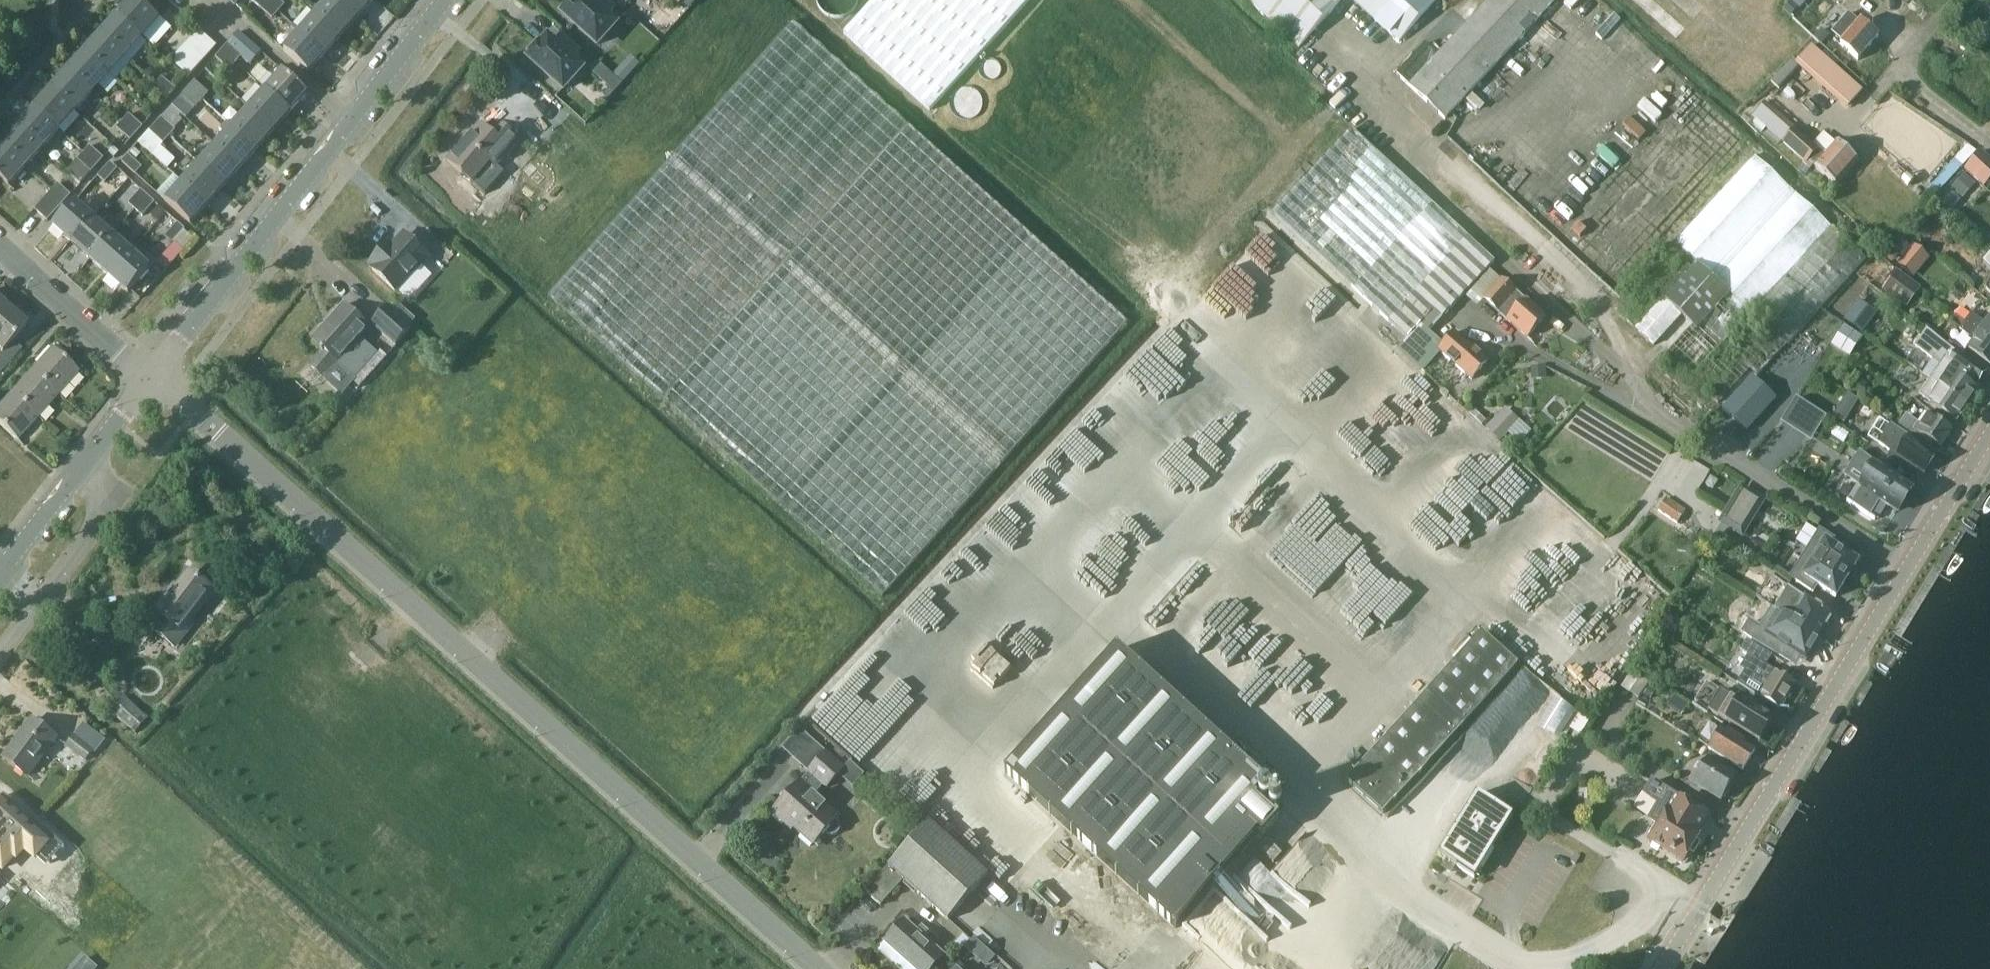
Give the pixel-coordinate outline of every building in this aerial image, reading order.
[(115,18),(140,40),(157,21),(133,0),(131,0),(115,18)] [(258,6),(272,19),(279,11),(266,0),(251,0),(258,6)] [(280,0),(266,0),(279,11),(285,4),(280,0)] [(318,13),(342,35),(359,16),(340,0),(329,0),(318,13)] [(359,16),(373,0),(340,0),(359,16)] [(562,13),(597,45),(615,25),(607,17),(615,7),(607,0),(576,0),(575,2),(573,0),(562,13)] [(986,48),(1029,0),(874,0),(844,34),(930,111),(986,48)] [(1298,49),(1300,47),(1342,0),(1245,0),(1298,49)] [(1399,41),(1437,0),(1352,0),(1399,41)] [(1445,118),(1554,2),(1552,0),(1489,0),(1436,57),(1427,49),(1403,75),(1411,83),(1409,85),(1445,118)] [(1848,8),(1839,0),(1810,0),(1795,16),(1820,38),(1848,8)] [(1831,32),(1835,35),(1843,42),(1840,45),(1858,60),(1879,36),(1861,21),(1860,22),(1849,12),(1831,32)] [(318,13),(301,32),(326,53),(342,35),(318,13)] [(140,40),(115,18),(99,36),(124,59),(140,40)] [(907,125),(793,23),(548,296),(643,381),(883,597),(1128,323),(907,125)] [(235,63),(242,56),(251,64),(262,52),(238,31),(228,43),(221,50),(235,63)] [(301,32),(284,51),(309,72),(326,53),(301,32)] [(539,45),(528,57),(563,90),(581,69),(572,60),(580,51),(562,34),(553,43),(548,39),(541,47),(539,45)] [(124,59),(99,36),(82,55),(107,77),(124,59)] [(197,66),(204,58),(189,45),(182,53),(197,66)] [(1796,62),(1810,74),(1847,107),(1859,95),(1861,92),(1811,45),(1796,62)] [(235,63),(221,50),(215,57),(229,70),(235,63)] [(632,53),(615,72),(600,58),(592,67),(615,89),(641,61),(632,53)] [(107,77),(82,55),(66,73),(91,96),(95,100),(102,92),(97,88),(107,77)] [(270,75),(276,80),(266,90),(290,113),(307,93),(283,71),(283,72),(278,67),(270,75)] [(91,96),(66,73),(49,92),(74,114),(91,96)] [(155,84),(170,96),(176,89),(162,76),(155,84)] [(202,100),(209,93),(194,80),(188,87),(202,100)] [(149,91),(164,103),(170,96),(155,84),(149,91)] [(202,100),(188,87),(182,94),(196,107),(202,100)] [(266,90),(249,109),(274,131),(290,113),(266,90)] [(74,114),(49,92),(33,110),(58,133),(74,114)] [(1752,117),(1783,143),(1792,134),(1761,107),(1752,117)] [(249,109),(233,127),(257,149),(274,131),(249,109)] [(58,133),(33,110),(16,129),(41,151),(58,133)] [(122,120),(137,133),(143,126),(129,113),(122,120)] [(155,124),(169,137),(176,130),(161,117),(155,124)] [(116,128),(124,135),(108,153),(114,158),(137,133),(122,120),(116,128)] [(219,129),(226,135),(216,146),(240,168),(257,149),(233,127),(226,121),(219,129)] [(155,124),(148,131),(163,144),(169,137),(155,124)] [(448,161),(473,184),(491,164),(496,169),(520,142),(504,128),(495,138),(480,124),(448,161)] [(16,129),(0,147),(25,169),(41,151),(16,129)] [(1501,279),(1500,280),(1488,269),(1494,262),(1352,130),(1273,214),(1407,338),(1407,339),(1423,353),(1433,342),(1416,329),(1433,310),(1442,318),(1466,292),(1479,304),(1484,299),(1499,312),(1508,320),(1508,321),(1526,337),(1544,318),(1501,279)] [(1838,188),(1857,165),(1834,145),(1822,159),(1814,152),(1816,149),(1795,130),(1792,134),(1783,143),(1783,144),(1805,164),(1807,162),(1838,188)] [(83,152),(97,165),(104,158),(89,145),(83,152)] [(216,146),(199,164),(224,186),(240,168),(216,146)] [(0,147),(0,182),(8,188),(25,169),(0,147)] [(1974,155),(1989,170),(1989,156),(1981,148),(1974,155)] [(77,159),(91,172),(97,165),(83,152),(77,159)] [(128,154),(121,162),(135,174),(142,167),(128,154)] [(1754,156),(1674,243),(1667,249),(1613,308),(1653,344),(1680,314),(1691,325),(1664,355),(1743,428),(1777,391),(1760,375),(1791,341),(1866,259),(1754,156)] [(110,161),(108,163),(97,176),(105,183),(118,168),(110,161)] [(199,164),(183,183),(207,205),(224,186),(199,164)] [(1592,166),(1565,195),(1584,213),(1612,184),(1592,166)] [(1976,179),(1980,173),(1974,168),(1969,173),(1976,179)] [(63,204),(71,194),(58,183),(50,192),(63,204)] [(190,224),(207,205),(183,183),(166,202),(190,224)] [(135,210),(148,195),(141,189),(128,203),(135,210)] [(63,204),(50,192),(34,209),(47,221),(63,204)] [(142,216),(155,202),(148,195),(135,210),(142,216)] [(52,229),(71,246),(93,221),(74,204),(52,229)] [(1937,222),(1944,214),(1938,209),(1931,217),(1937,222)] [(93,221),(71,246),(89,262),(111,237),(93,221)] [(173,242),(182,250),(193,238),(184,230),(185,229),(178,222),(164,236),(172,243),(173,242)] [(431,242),(447,255),(456,244),(440,231),(431,242)] [(404,236),(386,255),(382,251),(370,265),(373,268),(371,271),(395,292),(428,257),(404,236)] [(111,237),(89,262),(108,278),(130,254),(111,237)] [(1904,265),(1916,274),(1931,254),(1919,245),(1904,265)] [(130,254),(108,278),(127,295),(149,271),(130,254)] [(1907,308),(1921,287),(1895,269),(1881,289),(1907,308)] [(1863,331),(1878,311),(1860,297),(1845,318),(1863,331)] [(336,365),(354,381),(352,384),(358,389),(386,358),(379,353),(376,356),(358,340),(368,329),(343,306),(311,342),(323,352),(309,367),(323,379),(336,365)] [(411,329),(387,307),(371,325),(394,346),(411,329)] [(1971,315),(1961,307),(1956,315),(1989,341),(1989,319),(1985,325),(1971,314),(1971,315)] [(0,317),(0,356),(0,374),(20,352),(11,344),(25,329),(5,311),(0,317)] [(1956,315),(1944,330),(1989,366),(1989,341),(1956,315)] [(1832,347),(1850,358),(1862,338),(1844,327),(1832,347)] [(1471,379),(1487,361),(1454,332),(1438,350),(1471,379)] [(1951,349),(1940,341),(1926,332),(1904,365),(1967,406),(1977,391),(1970,386),(1973,382),(1977,384),(1985,371),(1951,349)] [(52,349),(31,372),(58,396),(78,373),(52,349)] [(1967,406),(1904,365),(1895,380),(1919,396),(1931,404),(1957,421),(1967,406)] [(31,372),(11,394),(38,418),(58,396),(31,372)] [(1860,395),(1867,384),(1860,379),(1852,390),(1860,395)] [(1118,387),(862,656),(953,666),(960,603),(1000,607),(982,590),(992,585),(989,581),(996,573),(975,577),(969,566),(979,560),(977,547),(1018,551),(1019,541),(1029,539),(1036,532),(1038,514),(1047,509),(1049,519),(1077,515),(1086,524),(1093,520),(1115,522),(1117,503),(1123,503),(1114,454),(1130,438),(1135,448),(1137,435),(1157,424),(1118,387)] [(1836,414),(1848,420),(1859,397),(1847,391),(1836,414)] [(38,418),(11,394),(0,406),(0,425),(17,441),(38,418)] [(1781,420),(1812,440),(1828,414),(1797,394),(1781,420)] [(1499,436),(1520,415),(1508,403),(1488,424),(1499,436)] [(1862,425),(1871,413),(1860,406),(1852,418),(1862,425)] [(1941,447),(1951,430),(1925,413),(1914,430),(1941,447)] [(273,426),(282,434),(290,425),(281,417),(273,426)] [(1900,427),(1886,448),(1924,473),(1936,455),(1927,449),(1930,446),(1900,427)] [(1877,465),(1859,453),(1834,495),(1874,520),(1875,519),(1871,516),(1880,502),(1897,512),(1912,487),(1877,466),(1877,465)] [(1507,553),(1551,502),(1548,488),(1525,468),(1521,472),(1525,490),(1520,495),(1510,497),(1525,510),(1516,512),(1518,526),(1510,535),(1500,527),(1505,521),(1500,517),(1502,514),(1487,517),(1464,544),(1486,563),(1493,555),(1507,553)] [(1765,500),(1741,486),(1719,523),(1742,537),(1765,500)] [(1660,506),(1677,520),(1687,509),(1671,494),(1660,506)] [(1790,579),(1813,593),(1817,586),(1834,597),(1835,598),(1836,596),(1843,585),(1844,584),(1843,583),(1847,577),(1848,577),(1849,576),(1856,564),(1856,563),(1855,562),(1855,563),(1838,552),(1842,545),(1819,531),(1790,579)] [(192,621),(215,591),(191,572),(178,589),(175,586),(155,612),(163,618),(153,630),(175,647),(194,623),(192,621)] [(1778,574),(1802,589),(1802,588),(1790,581),(1779,574),(1778,574)] [(1685,579),(1679,590),(1677,589),(1673,597),(1678,601),(1683,593),(1683,592),(1689,581),(1685,579)] [(1833,615),(1806,598),(1788,588),(1774,610),(1792,620),(1819,637),(1833,615)] [(1673,620),(1683,613),(1677,605),(1667,612),(1673,620)] [(1774,610),(1767,606),(1760,617),(1767,621),(1777,628),(1781,621),(1788,626),(1779,642),(1806,658),(1819,637),(1792,620),(1774,610)] [(1747,640),(1746,642),(1771,658),(1777,646),(1753,631),(1747,640)] [(1383,812),(1517,665),(1482,632),(1347,780),(1383,812)] [(1795,684),(1776,673),(1766,666),(1771,658),(1746,642),(1740,650),(1748,655),(1740,668),(1745,671),(1737,684),(1779,710),(1795,684)] [(1174,927),(1180,921),(1258,834),(1262,838),(1279,819),(1276,816),(1275,817),(1257,802),(1259,800),(1256,797),(1267,785),(1117,649),(1004,774),(1174,927)] [(1638,698),(1649,682),(1632,670),(1621,686),(1638,698)] [(1772,722),(1731,696),(1718,717),(1760,742),(1772,722)] [(28,775),(57,736),(32,718),(3,756),(28,775)] [(1742,770),(1755,749),(1721,728),(1708,749),(1742,770)] [(826,789),(843,770),(800,731),(784,749),(809,772),(809,773),(799,784),(799,783),(772,813),(786,826),(788,823),(813,846),(838,818),(814,796),(823,786),(826,789)] [(85,761),(94,750),(74,735),(65,745),(85,761)] [(1721,801),(1736,777),(1725,771),(1728,765),(1711,755),(1694,784),(1721,801)] [(1707,816),(1666,791),(1653,782),(1636,810),(1651,819),(1660,805),(1668,811),(1664,818),(1698,839),(1702,832),(1699,830),(1707,816)] [(845,811),(862,797),(854,788),(837,802),(845,811)] [(25,812),(0,793),(0,844),(25,812)] [(1477,794),(1457,825),(1494,847),(1513,816),(1477,794)] [(1698,839),(1664,818),(1649,841),(1683,862),(1698,839)] [(929,822),(924,828),(865,893),(880,906),(904,881),(947,920),(988,875),(929,822)] [(1494,847),(1457,825),(1438,856),(1475,878),(1494,847)] [(1274,862),(1282,853),(1267,839),(1259,848),(1274,862)] [(925,940),(931,934),(922,926),(916,932),(904,920),(885,942),(915,968),(933,968),(944,957),(925,940)] [(85,957),(76,967),(77,968),(97,968),(98,968),(85,957)]
